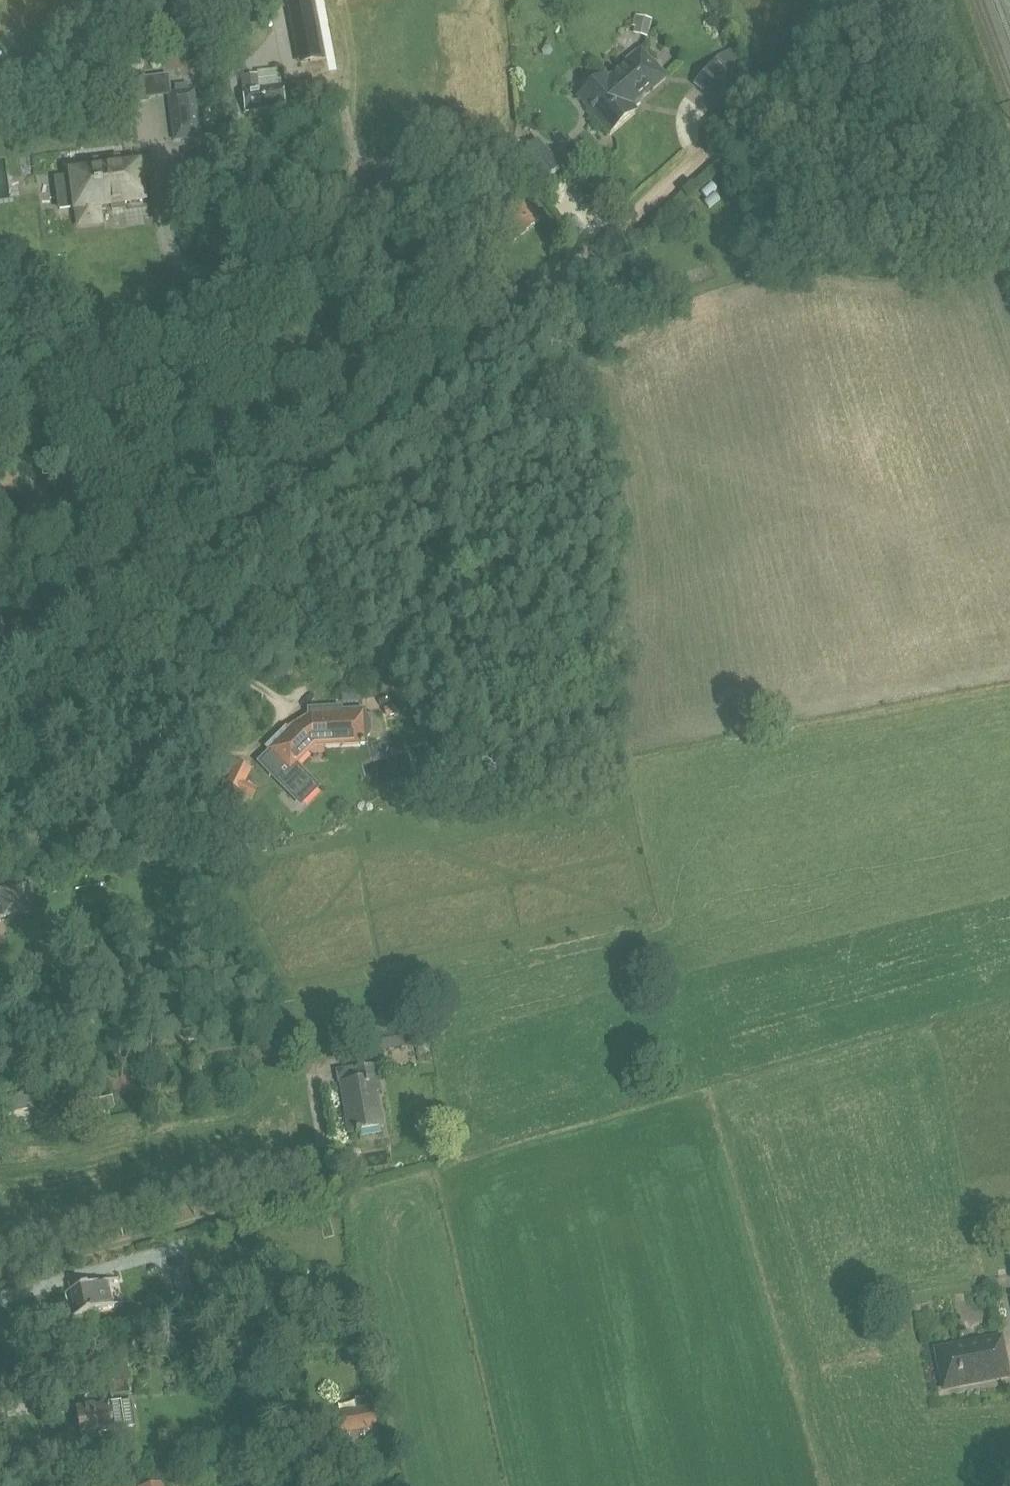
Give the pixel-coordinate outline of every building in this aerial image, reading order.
[(289,15),(299,65),(302,64),(318,61),(324,60),(312,0),(286,0),(289,15)] [(634,34),(648,38),(653,20),(636,15),(633,26),(636,27),(634,34)] [(628,64),(608,81),(605,84),(625,107),(629,104),(650,86),(651,87),(664,77),(652,63),(651,64),(641,53),(639,54),(639,53),(627,63),(628,64)] [(696,82),(723,105),(741,84),(715,61),(696,82)] [(242,77),(247,111),(284,107),(282,86),(274,87),(272,74),(242,77)] [(169,96),(175,142),(202,139),(196,89),(170,92),(169,76),(145,78),(145,76),(117,78),(120,105),(146,102),(146,98),(169,96)] [(580,96),(610,131),(635,111),(629,104),(625,107),(605,84),(608,81),(604,76),(580,96)] [(718,105),(701,120),(709,129),(726,113),(718,105)] [(286,110),(286,128),(300,128),(300,110),(286,110)] [(518,155),(542,182),(559,167),(536,140),(518,155)] [(77,211),(79,225),(100,222),(98,207),(143,201),(138,166),(71,175),(71,176),(55,178),(59,210),(75,208),(76,211),(77,211)] [(707,196),(715,204),(739,181),(732,173),(707,196)] [(760,187),(761,197),(771,196),(770,186),(760,187)] [(507,235),(514,242),(539,219),(515,192),(497,208),(515,228),(507,235)] [(163,246),(159,230),(148,233),(152,249),(163,246)] [(386,695),(377,698),(380,706),(389,702),(386,695)] [(270,753),(289,772),(301,759),(300,758),(308,750),(308,743),(306,741),(312,735),(323,735),(324,747),(365,745),(365,738),(368,733),(369,731),(368,722),(366,718),(363,716),(363,712),(340,713),(340,709),(310,711),(311,722),(305,722),(302,722),(299,723),(297,725),(293,729),(292,728),(286,735),(283,733),(273,745),(276,747),(270,753)] [(226,783),(256,796),(260,788),(246,782),(252,768),(233,759),(225,775),(228,776),(226,783)] [(273,842),(285,840),(283,831),(272,833),(273,842)] [(3,916),(36,911),(32,884),(0,890),(0,892),(2,906),(0,907),(0,917),(3,916)] [(366,1020),(371,1053),(416,1046),(412,1027),(410,1013),(366,1020)] [(343,1083),(351,1131),(383,1126),(378,1090),(383,1089),(379,1065),(355,1069),(354,1067),(336,1070),(338,1084),(343,1083)] [(7,1098),(11,1114),(55,1104),(52,1089),(7,1098)] [(85,1101),(88,1116),(96,1115),(96,1112),(115,1108),(113,1096),(93,1101),(92,1099),(85,1101)] [(190,1286),(187,1273),(175,1275),(178,1289),(190,1286)] [(65,1290),(71,1315),(113,1306),(107,1281),(65,1290)] [(937,1350),(944,1387),(1006,1375),(999,1338),(937,1350)] [(109,1381),(110,1394),(125,1393),(130,1393),(129,1379),(128,1363),(106,1365),(106,1381),(109,1381)] [(345,1432),(347,1442),(359,1440),(357,1430),(376,1426),(371,1399),(357,1402),(359,1414),(339,1418),(342,1433),(345,1432)] [(78,1408),(82,1435),(84,1435),(85,1443),(98,1441),(97,1433),(125,1428),(121,1401),(78,1408)] [(235,1426),(232,1428),(230,1430),(230,1433),(232,1436),(234,1438),(237,1438),(240,1436),(242,1434),(242,1431),(241,1428),(238,1426),(235,1426)]
